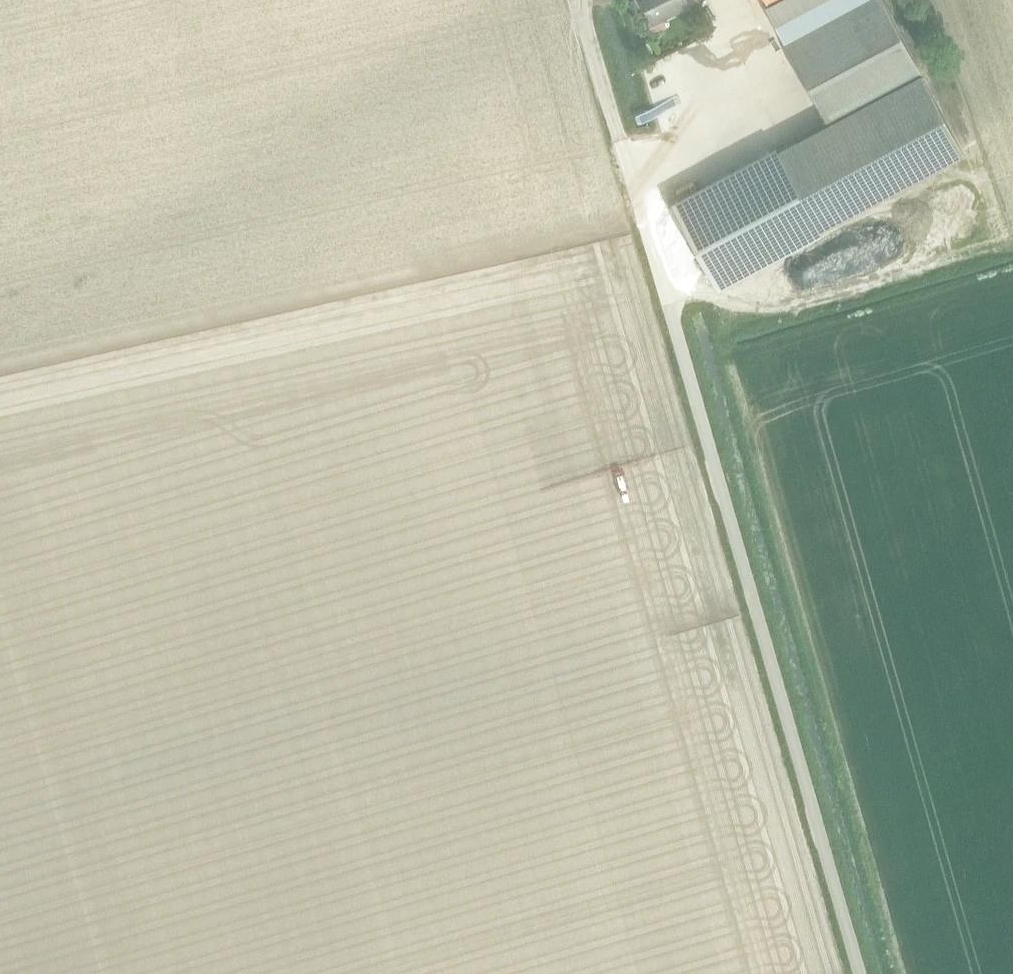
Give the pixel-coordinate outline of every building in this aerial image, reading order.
[(646,6),(653,21),(688,4),(686,0),(643,0),(646,6)] [(717,281),(965,151),(886,0),(776,0),(766,6),(827,122),(675,201),(717,281)]
